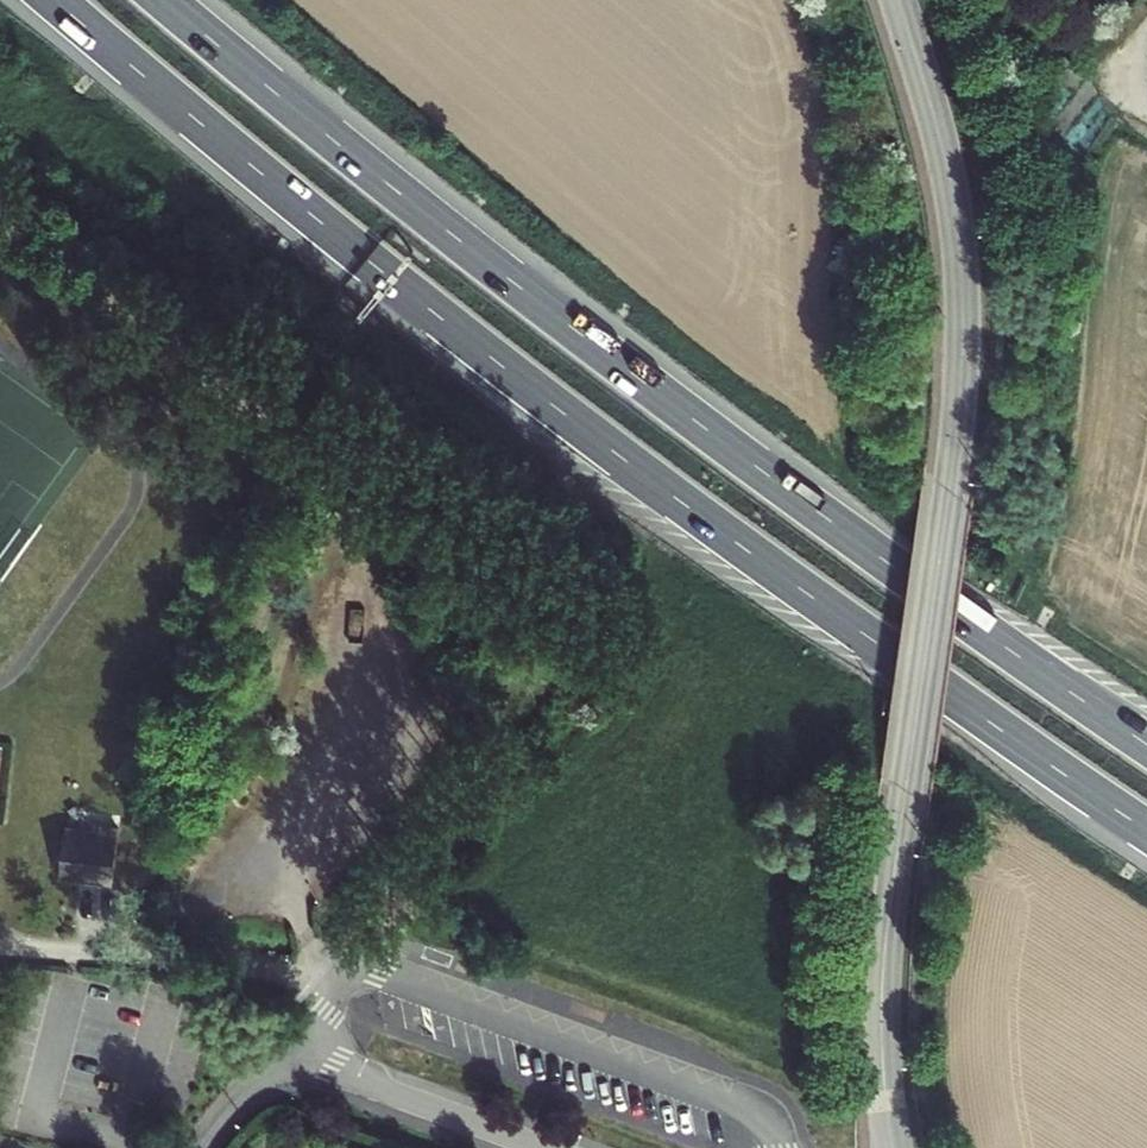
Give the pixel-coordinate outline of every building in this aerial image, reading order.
[(1083,23),(1084,40),(1099,40),(1099,23),(1083,23)] [(1053,58),(1038,78),(1048,85),(1062,65),(1053,58)] [(108,861),(107,824),(69,825),(71,863),(108,861)] [(380,905),(395,887),(386,878),(370,896),(380,905)]
